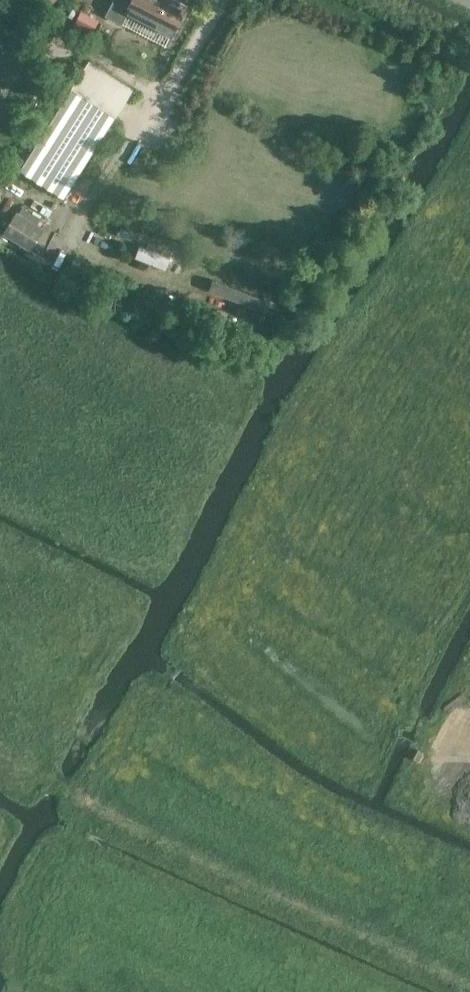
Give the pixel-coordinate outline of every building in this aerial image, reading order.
[(131,0),(114,0),(112,4),(126,10),(131,0)] [(171,35),(186,4),(179,0),(131,0),(125,12),(171,35)] [(90,59),(20,168),(64,197),(135,87),(90,59)] [(38,223),(41,218),(23,206),(20,212),(17,210),(3,232),(30,250),(45,228),(38,223)] [(168,266),(172,254),(141,243),(137,255),(168,266)]
